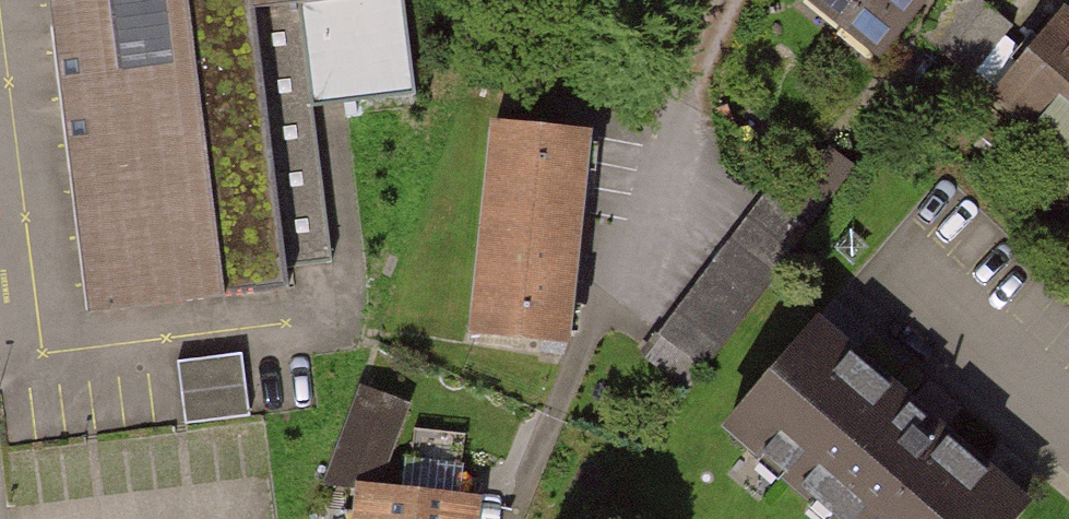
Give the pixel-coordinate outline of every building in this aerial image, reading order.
[(81,310),(332,281),(312,115),(406,102),(397,0),(42,0),(81,310)] [(877,59),(921,0),(799,0),(877,59)] [(987,93),(1068,155),(1068,20),(1052,7),(987,93)] [(588,131),(472,120),(449,343),(565,355),(588,131)] [(806,223),(759,190),(658,335),(705,368),(806,223)] [(816,329),(723,437),(819,518),(1029,518),(1032,515),(816,329)] [(185,351),(191,415),(258,410),(252,345),(185,351)] [(399,479),(413,390),(358,380),(343,470),(399,479)] [(347,485),(344,518),(472,518),(474,497),(347,485)]
